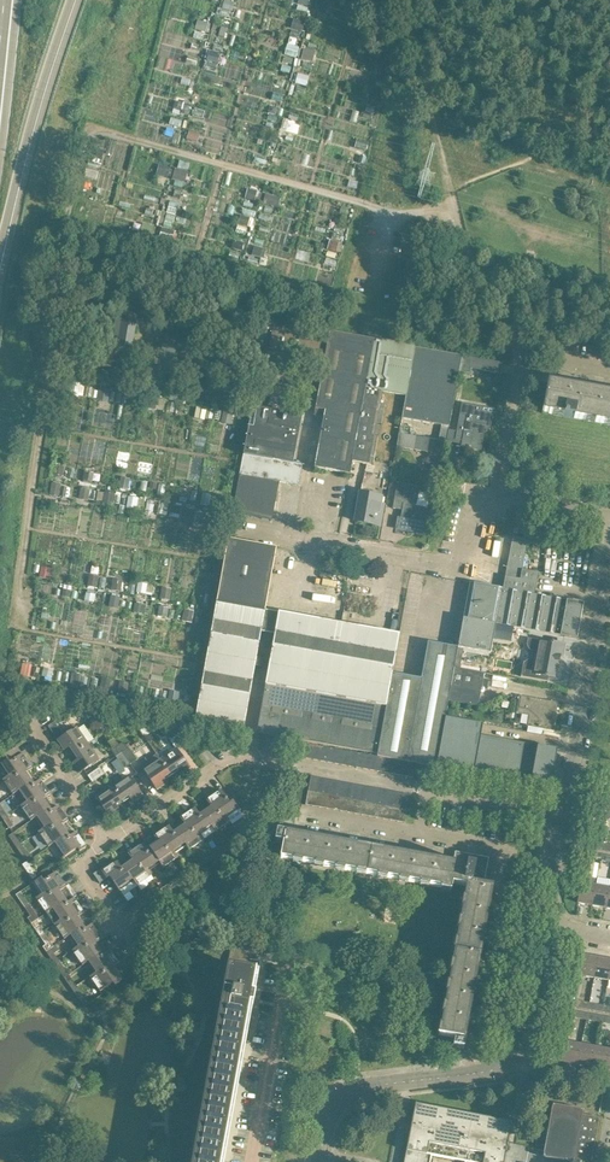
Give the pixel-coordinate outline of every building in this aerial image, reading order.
[(310,0),(299,0),(297,6),(308,10),(311,0),(310,0)] [(330,6),(319,3),(316,12),(328,15),(330,6)] [(296,20),(291,37),(301,39),(305,22),(296,20)] [(209,26),(198,23),(195,33),(206,36),(209,26)] [(231,32),(220,28),(217,38),(229,41),(231,32)] [(290,44),(287,54),(297,57),(301,47),(290,44)] [(220,55),(209,52),(206,61),(218,65),(220,55)] [(315,55),(304,52),(301,61),(312,65),(315,55)] [(200,61),(188,57),(186,67),(197,70),(200,61)] [(310,78),(299,75),(296,84),(307,87),(310,78)] [(181,131),(170,127),(167,137),(178,140),(181,131)] [(198,136),(187,132),(184,142),(196,145),(198,136)] [(105,151),(94,148),(91,158),(103,161),(105,151)] [(169,168),(158,165),(155,174),(167,177),(169,168)] [(187,174),(175,170),(173,180),(184,183),(187,174)] [(261,195),(249,192),(247,201),(258,205),(261,195)] [(278,200),(266,197),(264,207),(275,210),(278,200)] [(241,216),(241,225),(251,225),(251,216),(241,216)] [(172,231),(161,228),(158,238),(170,241),(172,231)] [(117,347),(132,349),(137,320),(122,318),(117,347)] [(321,343),(299,339),(300,336),(272,331),(269,348),(296,354),(295,359),(318,364),(321,343)] [(350,475),(374,340),(329,332),(315,409),(325,411),(314,468),(350,475)] [(406,396),(414,347),(374,340),(350,475),(352,462),(371,466),(377,437),(374,436),(382,391),(406,396)] [(175,369),(179,347),(162,344),(161,354),(154,353),(152,365),(175,369)] [(406,396),(402,418),(441,425),(438,440),(446,442),(459,371),(462,356),(414,347),(406,396)] [(462,356),(459,371),(470,373),(471,368),(472,361),(477,362),(477,358),(465,356),(464,356),(462,356)] [(482,359),(480,370),(500,373),(502,363),(482,359)] [(548,382),(542,413),(609,425),(609,394),(548,383),(548,382)] [(251,413),(232,514),(272,521),(279,482),(299,485),(303,465),(293,463),(302,416),(268,410),(271,391),(256,388),(251,413)] [(148,400),(146,412),(156,413),(158,402),(148,400)] [(490,430),(493,414),(492,414),(492,415),(482,413),(482,417),(478,416),(479,407),(462,404),(463,403),(462,403),(460,414),(455,439),(459,440),(459,438),(463,439),(462,446),(480,450),(484,428),(490,429),(490,430)] [(397,447),(427,452),(430,439),(399,433),(397,447)] [(55,478),(62,479),(65,466),(58,465),(55,478)] [(83,470),(81,482),(91,484),(93,472),(83,470)] [(120,478),(118,489),(128,491),(130,479),(120,478)] [(50,483),(48,494),(58,496),(60,484),(50,483)] [(401,518),(398,518),(396,529),(422,533),(427,508),(415,506),(415,503),(417,503),(420,487),(397,483),(392,508),(403,510),(401,518)] [(180,488),(178,500),(188,502),(190,490),(180,488)] [(80,489),(78,501),(88,502),(90,490),(80,489)] [(104,491),(102,503),(113,504),(114,493),(104,491)] [(382,515),(383,507),(383,505),(380,504),(382,497),(360,493),(358,504),(355,504),(353,514),(360,515),(359,521),(357,520),(357,522),(377,525),(379,513),(381,513),(381,514),(382,515)] [(128,496),(126,508),(136,509),(138,497),(128,496)] [(523,563),(528,539),(513,537),(508,560),(523,563)] [(268,668),(265,684),(386,707),(392,673),(399,634),(278,612),(270,660),(256,658),(276,548),(228,540),(196,717),(195,721),(197,721),(234,728),(243,730),(255,666),(268,668)] [(534,557),(533,566),(542,567),(543,558),(534,557)] [(520,580),(522,570),(523,563),(508,560),(505,577),(520,580)] [(41,566),(40,578),(50,580),(52,568),(41,566)] [(520,580),(505,577),(503,589),(535,594),(539,573),(522,570),(520,580)] [(90,574),(88,585),(98,587),(100,575),(90,574)] [(113,579),(111,591),(121,593),(123,581),(113,579)] [(502,588),(470,583),(463,618),(496,624),(502,588)] [(137,584),(135,596),(145,597),(147,585),(137,584)] [(161,588),(160,600),(170,601),(172,589),(161,588)] [(577,638),(584,603),(535,594),(503,589),(502,588),(496,624),(513,627),(577,638)] [(85,592),(84,601),(94,602),(95,593),(85,592)] [(111,595),(109,607),(119,609),(121,597),(111,595)] [(134,603),(132,615),(142,616),(144,605),(134,603)] [(169,607),(158,606),(157,616),(167,617),(169,607)] [(184,610),(182,621),(192,623),(194,611),(184,610)] [(496,624),(463,618),(458,648),(490,654),(493,638),(496,624)] [(496,624),(493,638),(510,641),(513,627),(496,624)] [(564,645),(528,638),(527,639),(528,639),(527,645),(528,647),(529,649),(532,651),(533,651),(531,660),(530,660),(527,660),(525,662),(524,664),(522,676),(521,676),(521,677),(548,681),(548,676),(556,678),(556,675),(559,673),(560,668),(558,667),(558,662),(559,662),(560,656),(562,656),(564,645)] [(377,756),(380,757),(388,758),(395,760),(402,761),(409,762),(416,764),(428,766),(435,767),(436,767),(446,717),(448,703),(476,707),(482,673),(454,668),(458,648),(428,642),(421,679),(392,673),(386,707),(378,754),(377,756)] [(22,663),(19,679),(29,681),(31,665),(22,663)] [(378,754),(386,707),(265,684),(257,732),(378,754)] [(167,690),(165,697),(174,699),(175,691),(167,690)] [(556,713),(558,703),(519,696),(516,713),(528,715),(526,725),(552,730),(555,712),(556,713)] [(544,787),(549,788),(550,788),(557,749),(481,735),(483,724),(446,717),(436,767),(439,768),(451,770),(454,771),(466,773),(470,773),(482,776),(485,776),(501,779),(513,781),(516,782),(528,784),(532,785),(544,787)] [(54,722),(48,726),(56,737),(61,733),(54,722)] [(155,730),(137,726),(144,737),(155,730)] [(65,736),(60,739),(58,741),(64,750),(69,747),(74,754),(88,744),(77,728),(65,736)] [(175,747),(182,742),(178,737),(176,734),(164,731),(175,747)] [(122,753),(127,749),(123,743),(112,750),(116,757),(122,753)] [(295,743),(293,753),(299,754),(301,744),(295,743)] [(300,757),(307,758),(309,744),(302,743),(300,757)] [(99,760),(88,744),(74,754),(78,760),(73,763),(79,773),(99,760)] [(307,758),(314,760),(317,745),(309,744),(307,758)] [(314,760),(321,761),(324,747),(317,745),(314,760)] [(0,765),(0,766),(1,765),(9,776),(11,779),(24,770),(26,773),(32,769),(22,754),(17,747),(14,748),(4,755),(7,760),(0,765)] [(321,761),(328,762),(331,748),(324,747),(321,761)] [(127,749),(122,753),(130,765),(137,760),(129,748),(127,749)] [(328,762),(335,764),(338,749),(331,748),(328,762)] [(176,749),(160,760),(170,774),(176,769),(180,775),(189,768),(176,749)] [(335,764),(342,765),(345,751),(338,749),(335,764)] [(342,765),(349,766),(352,752),(345,751),(342,765)] [(349,766),(356,768),(359,753),(352,752),(349,766)] [(122,753),(116,757),(118,759),(124,769),(130,765),(122,753)] [(356,768),(364,769),(366,754),(359,753),(356,768)] [(156,754),(141,765),(157,790),(167,783),(163,778),(170,774),(160,760),(156,754)] [(364,769),(371,770),(373,756),(366,754),(364,769)] [(371,770),(378,771),(380,757),(377,756),(373,756),(371,770)] [(378,771),(385,773),(388,758),(380,757),(378,771)] [(388,758),(385,773),(392,774),(395,760),(388,758)] [(392,774),(399,775),(402,761),(395,760),(392,774)] [(399,775),(406,777),(409,762),(402,761),(399,775)] [(406,777),(413,778),(416,764),(409,762),(406,777)] [(92,782),(104,774),(100,768),(88,776),(92,782)] [(13,795),(19,791),(25,787),(27,790),(34,785),(34,784),(26,773),(24,770),(11,779),(9,776),(3,781),(13,795)] [(132,801),(142,795),(128,776),(112,787),(121,801),(128,796),(132,801)] [(315,792),(318,778),(311,776),(308,791),(315,792)] [(325,779),(318,778),(315,792),(322,793),(325,779)] [(329,794),(332,780),(325,779),(322,793),(329,794)] [(19,791),(27,802),(29,805),(42,796),(44,799),(50,795),(40,780),(34,784),(34,785),(27,790),(25,787),(19,791)] [(339,781),(332,780),(329,794),(336,796),(339,781)] [(344,797),(346,783),(339,781),(336,796),(344,797)] [(353,784),(346,783),(344,797),(351,798),(353,784)] [(358,800),(360,785),(353,784),(351,798),(358,800)] [(368,787),(360,785),(358,800),(365,801),(368,787)] [(112,787),(97,797),(108,814),(110,817),(119,810),(116,805),(121,801),(112,787)] [(372,802),(375,788),(368,787),(365,801),(372,802)] [(382,789),(375,788),(372,802),(379,804),(382,789)] [(386,805),(389,791),(382,789),(379,804),(386,805)] [(206,800),(211,807),(214,805),(224,820),(227,818),(239,810),(233,801),(230,803),(221,790),(206,800)] [(305,805),(313,806),(315,792),(308,791),(305,805)] [(396,792),(389,791),(386,805),(393,806),(396,792)] [(320,807),(322,793),(315,792),(313,806),(320,807)] [(400,807),(403,793),(396,792),(393,806),(400,807)] [(329,794),(322,793),(320,807),(327,809),(329,794)] [(410,794),(403,793),(400,807),(408,809),(410,794)] [(334,810),(336,796),(329,794),(327,809),(334,810)] [(52,811),(52,810),(44,799),(42,796),(29,805),(27,802),(20,807),(31,822),(37,817),(43,813),(45,816),(52,811)] [(334,810),(341,811),(344,797),(336,796),(334,810)] [(608,819),(609,807),(609,799),(597,796),(593,816),(608,819)] [(348,813),(351,798),(344,797),(341,811),(348,813)] [(358,800),(351,798),(348,813),(355,814),(358,800)] [(362,815),(365,801),(358,800),(355,814),(362,815)] [(362,815),(369,816),(372,802),(365,801),(362,815)] [(377,818),(379,804),(372,802),(369,816),(377,818)] [(386,805),(379,804),(377,818),(384,819),(386,805)] [(211,826),(214,831),(215,832),(230,822),(227,818),(224,820),(214,805),(211,807),(200,814),(199,815),(204,821),(207,819),(211,826)] [(391,820),(393,806),(386,805),(384,819),(391,820)] [(45,829),(46,831),(47,832),(49,831),(60,822),(62,825),(68,821),(58,806),(52,810),(52,811),(45,816),(43,813),(37,817),(45,829)] [(391,820),(398,822),(400,807),(393,806),(391,820)] [(405,823),(408,809),(400,807),(398,822),(405,823)] [(188,822),(193,831),(196,836),(200,833),(204,831),(211,826),(207,819),(204,821),(199,815),(200,814),(195,808),(180,818),(184,825),(188,822)] [(13,826),(7,819),(4,821),(9,829),(13,826)] [(60,822),(49,831),(47,832),(46,831),(45,829),(43,831),(39,833),(48,848),(55,843),(61,839),(63,842),(70,837),(70,836),(66,831),(62,825),(60,822)] [(176,831),(173,832),(173,833),(178,839),(181,837),(185,844),(189,850),(204,840),(200,833),(196,836),(193,831),(188,822),(184,825),(176,831)] [(174,851),(185,844),(181,837),(178,839),(173,833),(173,832),(172,831),(169,826),(163,831),(154,836),(158,842),(161,840),(170,854),(174,851)] [(237,837),(241,841),(254,832),(253,831),(251,827),(247,831),(237,837)] [(455,864),(277,831),(276,839),(281,840),(280,846),(283,847),(281,859),(451,890),(452,883),(466,886),(439,1035),(451,1038),(451,1040),(457,1041),(456,1047),(463,1048),(492,891),(483,889),(487,867),(484,867),(485,860),(457,855),(455,864)] [(55,843),(64,856),(62,858),(63,859),(68,855),(77,848),(79,851),(86,847),(85,846),(76,832),(70,836),(70,837),(63,842),(61,839),(55,843)] [(8,836),(18,850),(22,847),(12,833),(8,836)] [(229,842),(233,847),(241,841),(237,837),(229,842)] [(161,840),(158,842),(147,850),(152,857),(154,855),(159,862),(163,868),(178,858),(174,851),(170,854),(161,840)] [(603,844),(589,841),(588,848),(602,851),(603,844)] [(128,854),(132,860),(135,859),(144,872),(148,869),(159,862),(154,855),(152,857),(147,850),(143,844),(128,854)] [(29,857),(22,847),(18,850),(26,862),(22,865),(23,865),(27,862),(25,859),(29,857)] [(211,855),(214,859),(223,853),(220,848),(213,853),(211,855)] [(602,854),(587,851),(586,858),(600,861),(602,854)] [(198,863),(201,868),(214,859),(211,855),(213,853),(198,863)] [(609,863),(609,856),(602,854),(600,861),(609,863)] [(132,860),(121,868),(120,869),(125,875),(129,873),(133,879),(132,879),(137,886),(152,876),(148,869),(144,872),(135,859),(132,860)] [(23,865),(32,879),(37,876),(27,862),(23,865)] [(110,877),(119,891),(120,891),(119,889),(132,879),(133,879),(129,873),(125,875),(120,869),(121,868),(117,862),(102,872),(106,879),(109,877),(110,877)] [(188,877),(201,868),(198,863),(187,870),(187,871),(185,873),(188,877)] [(176,877),(180,883),(188,877),(185,873),(187,871),(187,870),(176,877)] [(43,881),(41,878),(32,884),(41,896),(42,895),(44,898),(58,889),(60,891),(69,885),(66,887),(56,872),(43,881)] [(596,885),(592,906),(606,908),(609,888),(609,882),(597,880),(596,885)] [(596,885),(581,883),(578,903),(592,906),(596,885)] [(159,891),(162,895),(171,889),(167,884),(160,888),(161,889),(159,891)] [(46,914),(52,910),(52,909),(59,905),(61,908),(68,903),(67,902),(74,898),(77,896),(69,885),(60,891),(58,889),(44,898),(42,895),(41,896),(36,899),(46,914)] [(148,896),(152,902),(162,895),(159,891),(161,889),(160,888),(148,896)] [(140,902),(131,908),(135,914),(150,904),(143,894),(137,898),(140,902)] [(19,900),(25,909),(29,906),(23,898),(19,900)] [(52,910),(60,921),(62,924),(76,915),(78,918),(84,913),(74,898),(67,902),(68,903),(61,908),(59,905),(52,909),(52,910)] [(35,914),(29,906),(25,909),(31,916),(31,917),(35,914)] [(64,940),(70,935),(77,931),(79,934),(86,929),(85,928),(78,918),(76,915),(62,924),(60,921),(54,925),(64,940)] [(35,921),(31,924),(40,937),(44,934),(35,921)] [(70,935),(78,947),(80,950),(94,941),(96,943),(102,939),(92,924),(85,928),(86,929),(79,934),(77,931),(70,935)] [(43,947),(46,952),(55,946),(54,944),(52,945),(44,934),(40,937),(46,945),(43,947)] [(82,966),(88,962),(88,961),(95,957),(97,960),(103,955),(96,943),(94,941),(80,950),(78,947),(72,951),(82,966)] [(46,952),(55,966),(59,963),(52,952),(57,948),(55,946),(46,952)] [(252,1005),(254,1005),(256,996),(254,995),(257,977),(258,977),(261,961),(250,960),(251,952),(240,950),(231,948),(228,964),(229,964),(228,968),(193,1161),(223,1161),(252,1005)] [(109,950),(103,955),(97,960),(95,957),(88,961),(88,962),(96,973),(98,976),(112,967),(113,970),(120,965),(109,950)] [(565,973),(578,975),(582,955),(569,953),(565,973)] [(596,958),(582,955),(578,975),(593,978),(596,958)] [(596,958),(593,978),(607,980),(609,965),(609,960),(596,958)] [(68,976),(59,963),(55,966),(64,978),(68,976)] [(90,977),(100,991),(113,983),(115,986),(124,980),(123,979),(121,981),(113,970),(112,967),(98,976),(96,973),(90,977)] [(64,978),(73,992),(77,989),(68,976),(64,978)] [(82,997),(77,989),(73,992),(79,999),(82,997)] [(559,1004),(573,1007),(574,1000),(560,998),(559,1004)] [(589,1003),(574,1000),(573,1007),(587,1009),(589,1003)] [(603,1005),(589,1003),(587,1009),(602,1012),(603,1005)] [(603,1005),(602,1012),(609,1013),(609,1007),(603,1005)] [(572,1010),(558,1008),(557,1014),(571,1017),(572,1010)] [(587,1013),(572,1010),(571,1017),(586,1020),(587,1013)] [(601,1016),(587,1013),(586,1020),(600,1022),(601,1016)] [(601,1016),(600,1022),(609,1024),(609,1017),(601,1016)] [(553,1039),(549,1060),(563,1062),(567,1042),(568,1038),(560,1037),(559,1041),(553,1039)] [(567,1042),(563,1062),(578,1065),(581,1045),(582,1041),(575,1040),(574,1043),(567,1042)] [(578,1065),(592,1067),(596,1047),(581,1045),(578,1065)] [(592,1067),(606,1070),(609,1050),(596,1047),(592,1067)] [(404,1161),(430,1161),(431,1155),(465,1161),(504,1161),(512,1122),(415,1103),(411,1124),(406,1123),(404,1133),(409,1134),(404,1161)] [(593,1154),(599,1117),(582,1114),(582,1110),(553,1104),(548,1129),(539,1127),(538,1129),(537,1134),(535,1146),(535,1147),(535,1150),(544,1151),(543,1157),(566,1161),(591,1161),(593,1154)]
